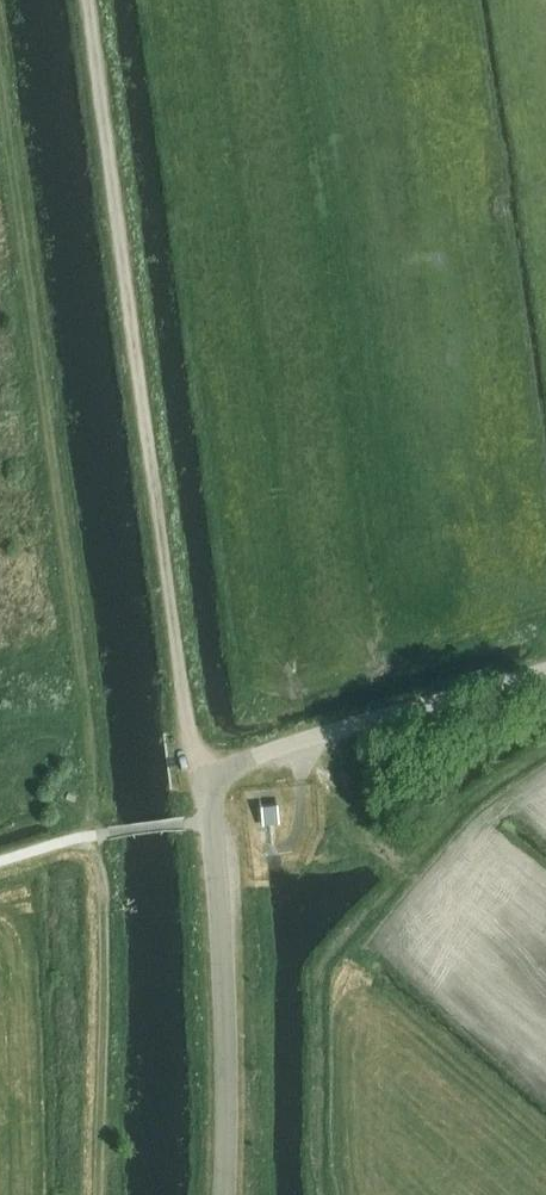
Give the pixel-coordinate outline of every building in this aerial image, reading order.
[(378,764),(375,751),(364,754),(368,767),(378,764)] [(279,821),(276,796),(259,798),(262,823),(279,821)]
